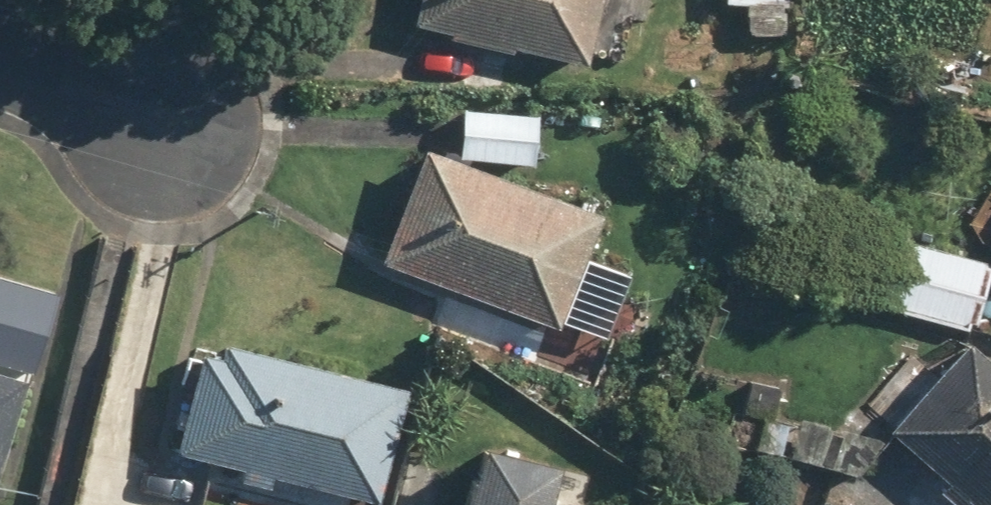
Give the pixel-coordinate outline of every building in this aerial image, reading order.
[(453,27),(451,36),(516,52),(519,43),(596,62),(611,0),(417,0),(413,17),(453,27)] [(538,111),(468,106),(465,156),(423,152),(383,259),(565,326),(608,209),(534,181),(538,111)] [(904,242),(912,216),(844,195),(836,221),(817,284),(976,332),(990,282),(990,268),(904,242)] [(207,333),(176,451),(238,467),(235,477),(278,488),(281,474),(386,501),(415,387),(207,333)] [(869,399),(947,479),(936,490),(952,504),(957,504),(967,496),(976,504),(990,504),(990,344),(985,338),(949,374),(916,340),(862,393),(869,399)] [(0,497),(34,372),(0,362),(0,497)] [(599,502),(559,494),(566,458),(488,442),(476,504),(598,504),(599,502)]
